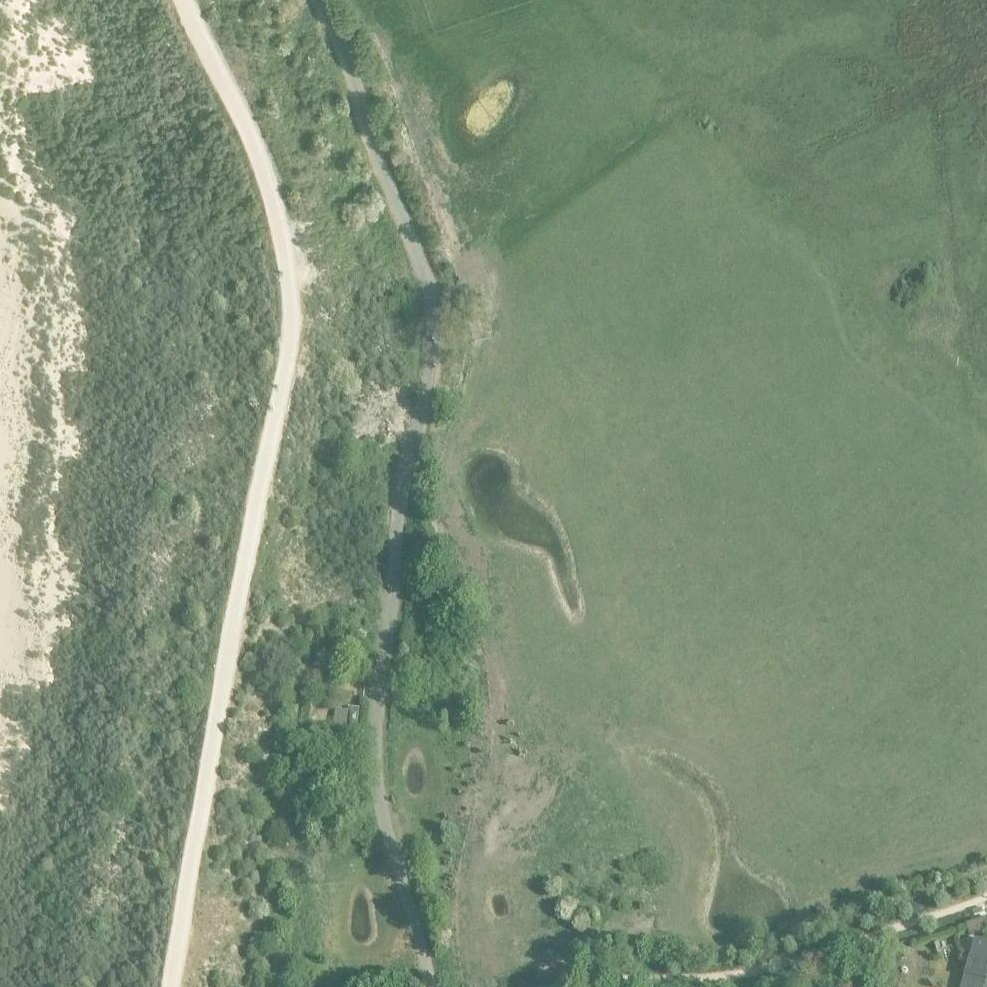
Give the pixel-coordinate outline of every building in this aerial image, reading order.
[(334,710),(332,732),(346,733),(347,732),(356,733),(356,730),(357,718),(358,710),(348,709),(348,711),(334,710)] [(306,742),(305,753),(314,754),(315,743),(306,742)] [(964,926),(967,936),(974,934),(983,936),(986,922),(986,919),(964,926)] [(974,941),(962,986),(986,986),(986,945),(974,941)]
